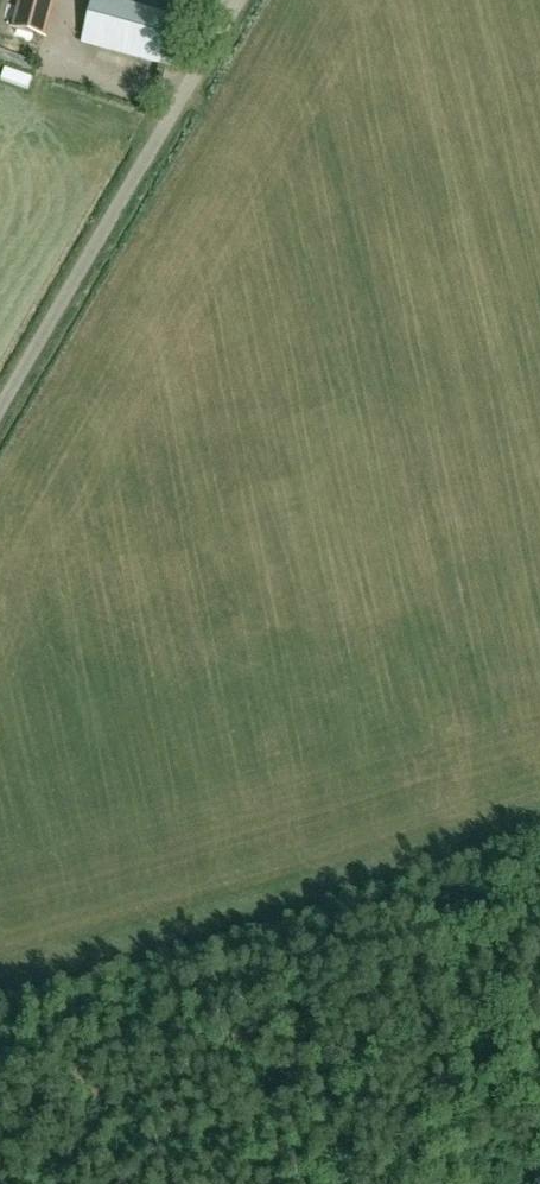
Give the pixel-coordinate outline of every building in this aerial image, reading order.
[(15,30),(45,38),(55,0),(23,0),(15,30)] [(167,68),(179,71),(189,33),(166,27),(169,15),(112,0),(92,0),(80,45),(167,68)] [(164,81),(167,69),(159,67),(155,79),(164,81)]
